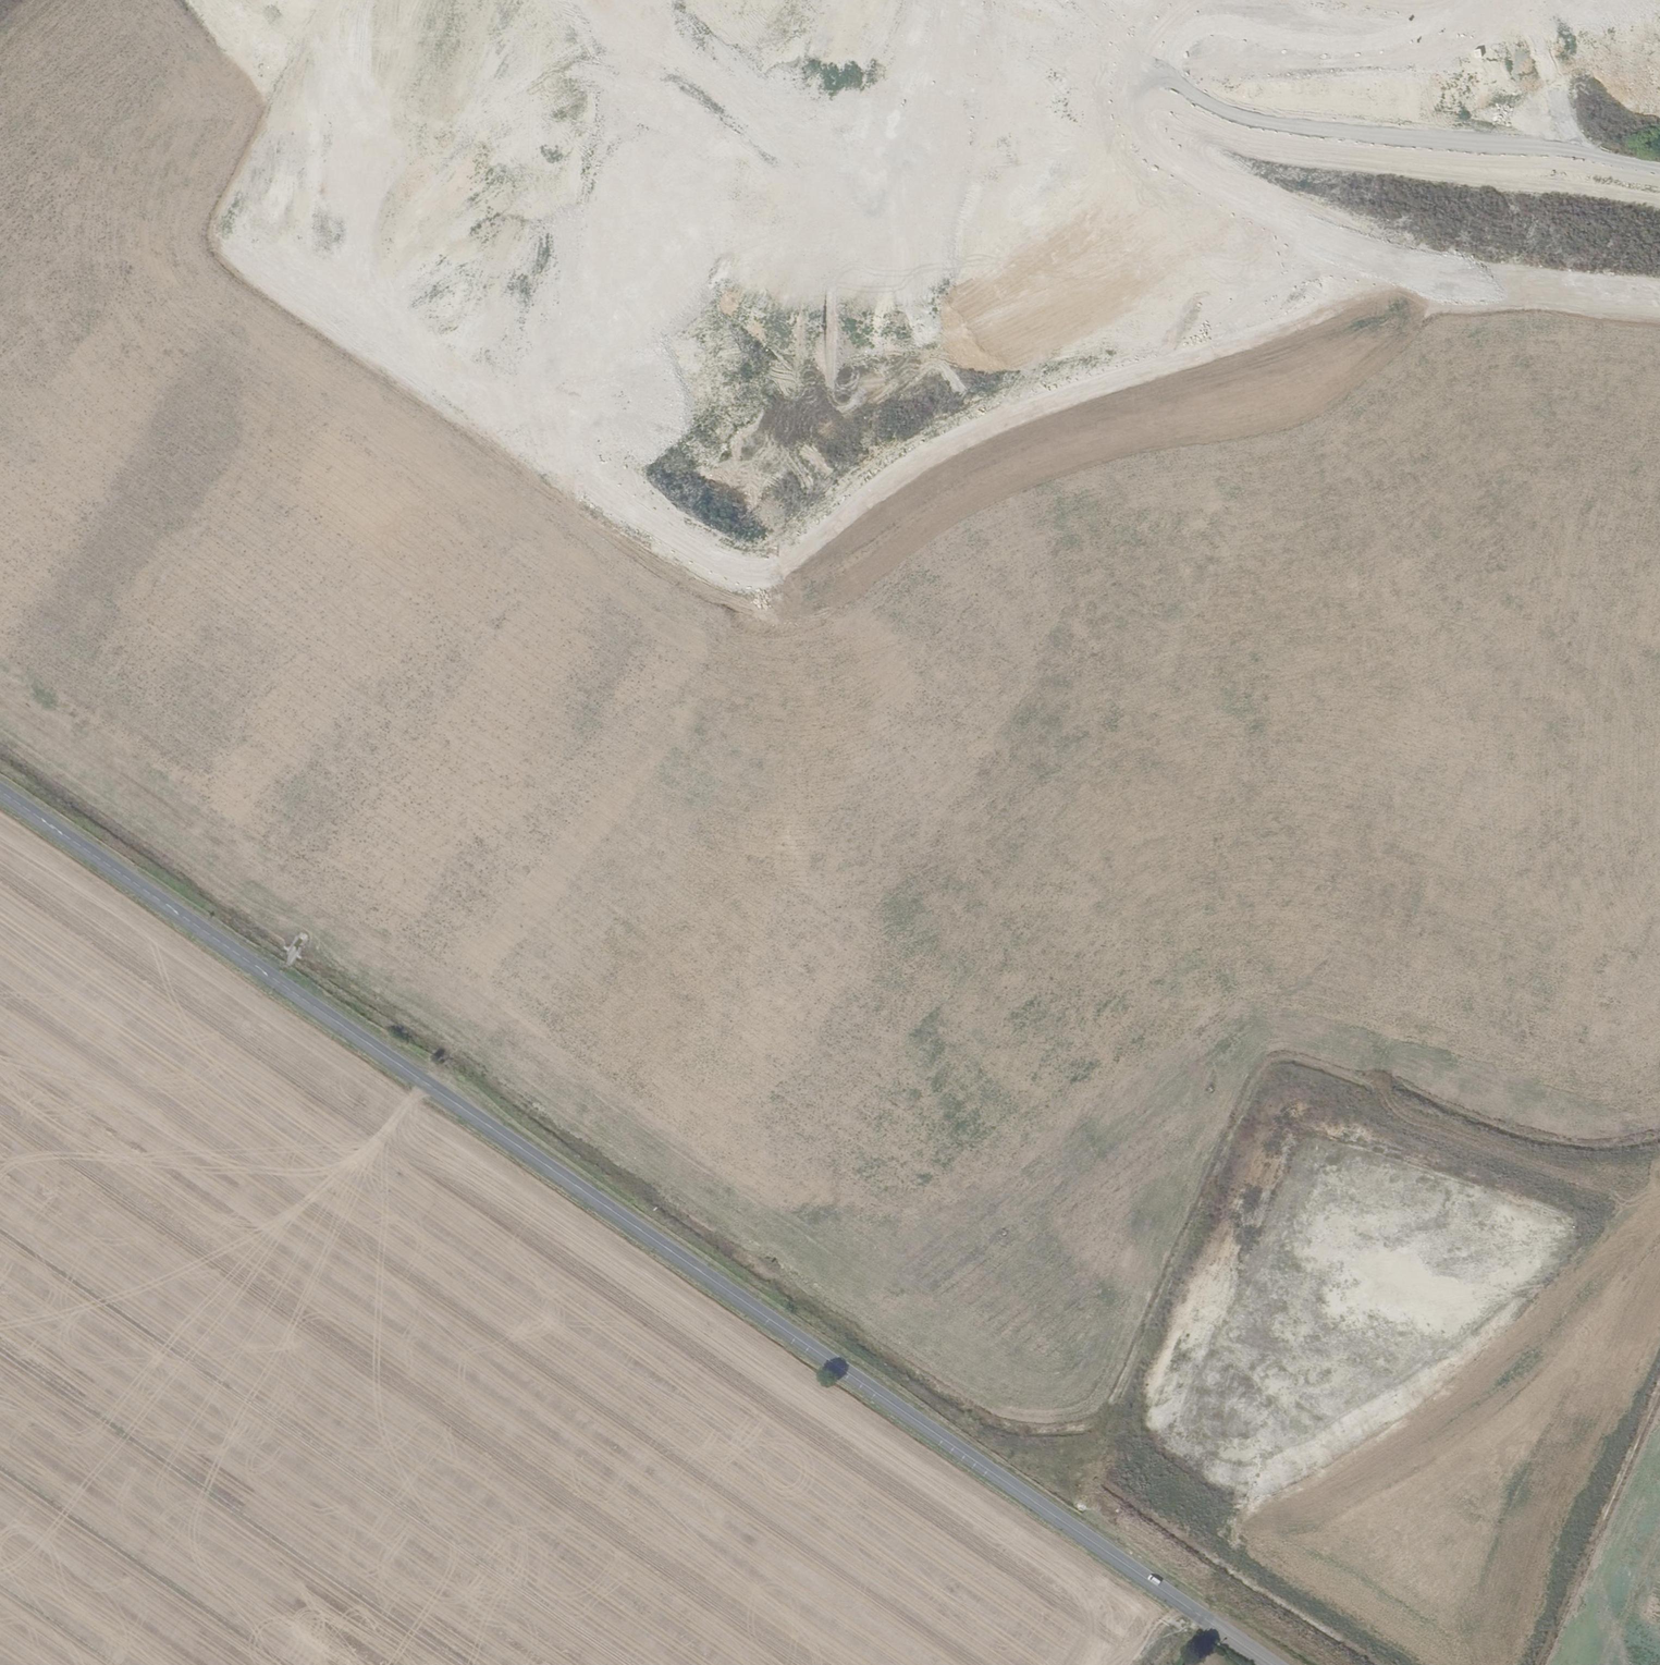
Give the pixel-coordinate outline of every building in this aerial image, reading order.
[(338,1141),(331,1153),(344,1159),(350,1147),(338,1141)] [(351,1187),(357,1173),(350,1170),(344,1184),(351,1187)]
